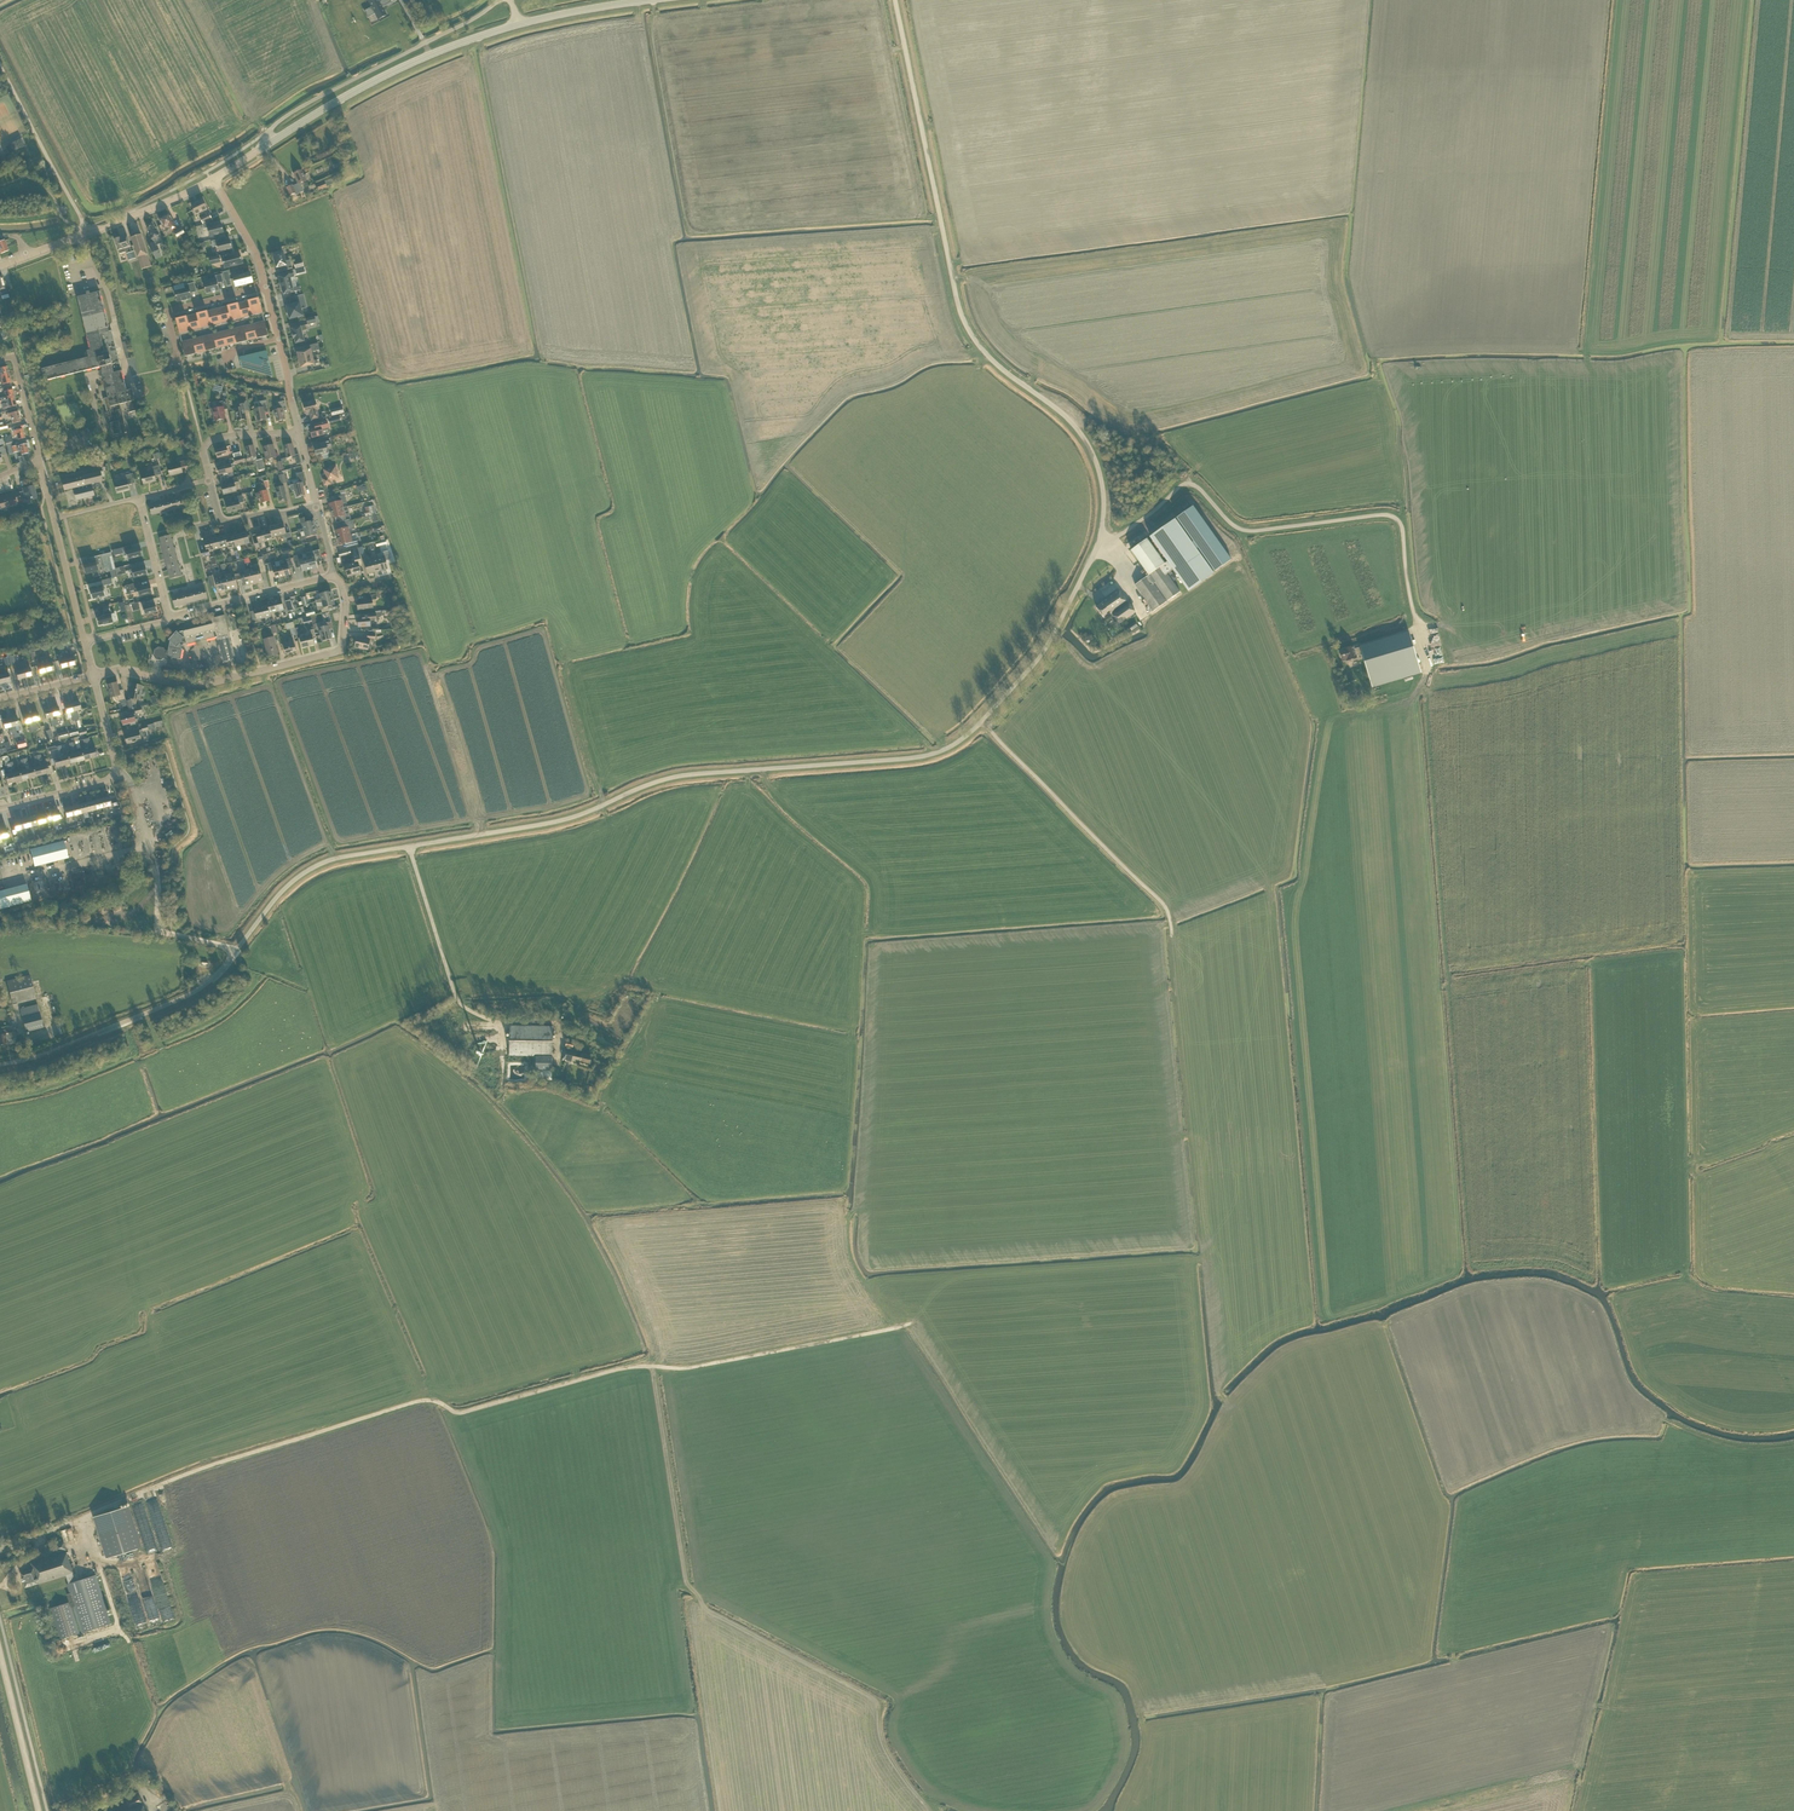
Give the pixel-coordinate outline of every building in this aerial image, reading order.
[(379,19),(387,15),(384,11),(383,8),(392,3),(390,0),(381,0),(379,1),(378,0),(370,0),(369,1),(372,7),(367,9),(371,16),(375,14),(379,19)] [(24,146),(21,139),(6,147),(9,153),(24,146)] [(105,161),(108,167),(117,162),(114,156),(105,161)] [(304,176),(302,170),(294,174),(298,184),(293,186),(292,185),(286,188),(290,195),(295,193),(296,195),(304,192),(301,186),(302,186),(301,183),(306,181),(306,180),(308,179),(306,175),(304,176)] [(316,186),(318,191),(327,187),(325,182),(316,186)] [(195,203),(191,205),(196,214),(207,209),(202,200),(198,202),(198,201),(195,203)] [(169,214),(159,219),(164,228),(170,225),(172,229),(176,227),(174,223),(169,214)] [(148,232),(151,239),(160,235),(156,228),(153,223),(146,226),(149,232),(148,232)] [(212,226),(211,223),(202,225),(204,230),(208,229),(210,237),(224,233),(222,224),(212,226)] [(184,233),(181,228),(174,232),(177,237),(184,233)] [(131,237),(138,257),(141,269),(151,266),(141,234),(131,237)] [(120,237),(115,239),(118,250),(120,254),(132,250),(130,246),(127,236),(121,238),(120,237)] [(230,240),(222,242),(222,239),(211,241),(212,247),(218,246),(219,252),(225,251),(224,251),(232,249),(230,240)] [(4,240),(0,241),(0,252),(1,254),(9,250),(4,240)] [(148,245),(152,252),(157,250),(155,245),(154,242),(148,245)] [(134,251),(127,254),(129,261),(136,258),(134,251)] [(277,267),(281,266),(282,271),(292,268),(290,260),(285,261),(283,252),(273,254),(277,267)] [(222,259),(224,264),(225,268),(242,263),(240,254),(222,259)] [(219,256),(209,258),(211,265),(220,262),(219,256)] [(239,272),(239,275),(234,277),(236,286),(252,282),(250,273),(244,274),(243,271),(239,272)] [(293,273),(289,274),(286,275),(279,277),(283,294),(293,292),(301,290),(300,286),(293,288),(290,278),(294,277),(293,273)] [(215,291),(219,290),(218,283),(223,282),(221,274),(215,276),(216,281),(204,284),(206,293),(212,292),(215,291)] [(0,275),(0,291),(2,300),(9,298),(5,281),(4,282),(2,275),(0,275)] [(190,291),(191,291),(191,292),(196,291),(194,283),(185,285),(185,289),(175,291),(177,301),(182,300),(182,301),(187,300),(186,299),(191,297),(190,291)] [(107,412),(105,413),(111,436),(113,437),(123,435),(124,433),(127,432),(121,409),(120,404),(127,402),(129,412),(142,409),(139,399),(135,400),(132,389),(127,390),(112,330),(100,333),(99,329),(109,327),(100,291),(90,294),(90,291),(86,292),(87,295),(77,297),(91,350),(87,351),(89,357),(42,368),(43,372),(46,371),(48,380),(101,367),(108,397),(104,398),(107,412)] [(300,307),(305,305),(306,307),(303,295),(292,297),(292,298),(294,297),(296,303),(286,306),(288,314),(287,314),(288,317),(289,317),(290,319),(302,315),(300,307)] [(259,298),(248,301),(252,315),(255,314),(256,314),(255,313),(258,312),(262,311),(262,313),(259,298)] [(248,301),(238,303),(242,318),(241,316),(245,315),(245,316),(245,315),(247,315),(248,315),(251,314),(252,315),(248,301)] [(238,303),(228,306),(231,321),(232,320),(235,319),(235,320),(235,318),(237,317),(238,317),(241,316),(241,318),(242,318),(238,303)] [(228,306),(217,308),(221,323),(221,321),(224,321),(225,321),(225,320),(227,320),(231,319),(231,321),(228,306)] [(217,308),(207,311),(211,326),(211,324),(214,323),(215,323),(214,323),(217,322),(217,323),(217,322),(221,322),(221,323),(217,308)] [(207,311),(197,313),(201,328),(200,327),(204,326),(206,325),(207,327),(207,326),(211,326),(207,311)] [(197,313),(187,316),(190,331),(191,331),(190,329),(194,328),(196,328),(197,328),(200,327),(200,328),(201,328),(197,313)] [(187,316),(176,319),(180,334),(180,333),(180,332),(183,331),(184,331),(186,330),(186,332),(187,332),(190,331),(187,316)] [(254,323),(258,338),(268,336),(265,321),(264,321),(265,322),(261,323),(258,324),(258,322),(258,323),(254,323)] [(244,326),(248,341),(258,338),(254,323),(254,325),(251,326),(250,326),(248,326),(248,327),(244,327),(244,326)] [(292,328),(293,334),(294,338),(296,343),(304,341),(302,331),(306,330),(305,325),(300,326),(292,328)] [(234,328),(237,343),(248,341),(244,326),(244,328),(241,328),(240,328),(238,329),(238,327),(237,327),(237,328),(234,329),(234,328)] [(224,331),(223,331),(227,346),(237,343),(234,328),(233,328),(234,330),(230,331),(228,332),(228,331),(227,332),(224,333),(224,331)] [(213,333),(213,334),(217,348),(227,346),(223,331),(224,333),(220,334),(220,333),(220,334),(217,334),(214,335),(213,333)] [(203,336),(207,351),(217,348),(213,334),(209,335),(209,334),(209,335),(209,336),(207,337),(203,338),(203,336)] [(193,339),(196,353),(207,351),(203,336),(203,338),(200,339),(200,338),(199,339),(197,339),(193,340),(193,339)] [(182,341),(186,356),(196,353),(193,339),(192,339),(189,340),(189,341),(187,342),(186,342),(183,343),(182,341)] [(123,343),(125,353),(127,359),(132,358),(127,341),(123,343)] [(298,352),(300,360),(312,357),(311,352),(320,350),(318,343),(306,346),(307,350),(298,352)] [(263,362),(267,350),(239,358),(242,368),(273,377),(270,364),(263,362)] [(312,357),(300,360),(302,367),(318,363),(318,360),(313,361),(312,357)] [(9,374),(7,366),(0,368),(0,377),(9,374)] [(0,377),(0,380),(1,380),(3,384),(11,382),(9,374),(0,377)] [(1,403),(1,401),(14,397),(12,389),(4,391),(6,397),(0,398),(0,399),(0,403),(1,403)] [(1,401),(1,403),(2,405),(7,403),(8,407),(16,405),(14,397),(1,401)] [(235,409),(237,421),(246,419),(244,408),(248,407),(246,400),(239,402),(240,408),(235,409)] [(261,408),(255,409),(257,421),(266,419),(264,409),(268,408),(266,400),(259,402),(261,408)] [(212,409),(215,421),(225,418),(223,410),(228,409),(226,401),(219,402),(220,407),(212,409)] [(274,410),(277,421),(285,419),(283,410),(287,409),(285,401),(278,402),(280,409),(274,410)] [(306,413),(309,412),(312,420),(319,418),(317,410),(318,410),(316,401),(312,402),(311,402),(308,402),(307,403),(304,404),(306,413)] [(21,421),(18,411),(7,414),(8,418),(11,417),(13,423),(21,421)] [(314,424),(315,428),(310,429),(312,437),(323,434),(322,429),(327,428),(325,421),(314,424)] [(17,436),(18,439),(25,438),(22,429),(13,431),(14,436),(17,436)] [(4,438),(6,445),(13,444),(11,436),(4,438)] [(315,448),(317,456),(329,453),(328,448),(331,447),(330,440),(321,442),(322,446),(315,448)] [(28,453),(27,447),(28,447),(28,444),(26,444),(26,443),(19,445),(16,446),(12,447),(13,453),(20,451),(21,455),(28,453)] [(263,447),(266,460),(276,457),(273,444),(263,447)] [(292,444),(284,446),(287,458),(292,456),(293,459),(295,458),(297,464),(301,463),(299,454),(295,455),(292,444)] [(254,445),(245,447),(248,458),(252,457),(253,460),(257,459),(254,445)] [(217,458),(229,455),(226,447),(215,450),(217,458)] [(233,450),(234,458),(241,456),(240,449),(233,450)] [(234,459),(236,464),(246,462),(244,456),(234,459)] [(265,469),(262,459),(256,461),(259,471),(265,469)] [(187,460),(180,462),(180,464),(168,467),(170,476),(183,472),(181,468),(188,466),(187,460)] [(233,472),(231,464),(222,466),(222,467),(217,468),(219,474),(224,473),(224,474),(233,472)] [(162,474),(160,465),(152,467),(154,472),(142,475),(144,484),(156,481),(155,476),(162,474)] [(330,480),(338,478),(336,471),(337,471),(336,466),(331,467),(331,468),(324,470),(327,478),(323,479),(324,485),(331,483),(330,480)] [(77,487),(78,491),(74,491),(77,500),(95,495),(93,487),(92,487),(91,483),(103,481),(101,472),(63,481),(65,490),(77,487)] [(300,483),(294,485),(297,497),(305,495),(302,483),(305,482),(303,472),(297,474),(300,483)] [(135,483),(133,474),(126,475),(127,481),(115,484),(117,493),(129,490),(128,485),(135,483)] [(236,491),(234,483),(239,482),(238,477),(229,479),(230,484),(222,486),(224,494),(236,491)] [(23,491),(19,492),(20,500),(25,499),(25,500),(36,498),(33,486),(23,488),(23,491)] [(278,496),(279,501),(287,499),(286,494),(284,486),(276,488),(278,496)] [(348,489),(340,491),(342,499),(352,496),(350,489),(348,489)] [(259,492),(259,493),(255,494),(257,500),(260,499),(261,503),(269,501),(267,490),(259,492)] [(19,492),(18,491),(0,496),(0,509),(17,504),(16,502),(21,501),(20,500),(19,492)] [(178,496),(178,497),(174,498),(176,509),(185,507),(182,495),(178,496)] [(244,502),(242,495),(234,497),(235,502),(226,504),(228,512),(241,509),(239,503),(244,502)] [(174,498),(173,497),(170,498),(170,499),(165,500),(168,511),(176,509),(174,498)] [(165,499),(161,500),(161,501),(157,502),(160,513),(168,511),(165,500),(165,499)] [(329,504),(331,511),(343,508),(341,500),(329,504)] [(149,504),(152,515),(160,513),(157,502),(157,501),(153,502),(153,503),(149,504)] [(376,514),(373,506),(365,508),(366,511),(363,511),(365,517),(372,515),(376,514)] [(1215,571),(1232,559),(1193,506),(1177,517),(1194,541),(1192,542),(1197,548),(1198,547),(1215,571)] [(343,508),(331,511),(333,518),(341,516),(342,521),(351,519),(348,511),(344,512),(343,508)] [(298,533),(304,531),(304,530),(315,527),(313,520),(309,521),(308,517),(299,519),(301,524),(302,524),(303,528),(298,530),(298,533)] [(1168,561),(1173,569),(1189,590),(1214,572),(1197,548),(1192,542),(1175,519),(1150,536),(1168,561)] [(344,528),(336,530),(337,538),(350,534),(349,529),(355,528),(353,520),(343,523),(344,528)] [(283,522),(276,524),(279,536),(280,535),(284,534),(285,539),(292,537),(290,532),(286,533),(283,522)] [(280,535),(279,536),(276,524),(269,526),(270,528),(272,537),(277,536),(278,541),(281,540),(280,535)] [(304,530),(304,531),(305,535),(299,537),(300,540),(298,540),(299,545),(307,543),(306,537),(317,535),(315,527),(304,530)] [(263,530),(266,542),(265,542),(266,546),(269,545),(268,541),(273,540),(272,537),(270,528),(263,530)] [(261,543),(265,542),(266,542),(263,530),(256,532),(256,535),(253,535),(256,548),(259,547),(259,548),(262,547),(261,543)] [(247,532),(240,534),(243,545),(244,545),(247,544),(248,548),(254,547),(251,535),(248,536),(247,532)] [(244,545),(243,545),(240,534),(233,535),(236,547),(237,546),(240,546),(241,550),(245,549),(244,545)] [(352,541),(350,534),(337,538),(339,545),(347,543),(348,547),(358,545),(357,540),(352,541)] [(162,546),(173,543),(174,543),(173,539),(172,539),(171,535),(160,538),(162,546)] [(225,535),(218,537),(221,548),(226,547),(227,554),(231,553),(230,548),(229,549),(226,537),(225,535)] [(226,537),(229,549),(230,548),(233,547),(234,552),(238,551),(237,546),(236,547),(233,535),(226,537)] [(216,549),(221,548),(218,537),(211,538),(214,550),(213,550),(214,555),(217,554),(216,549)] [(214,550),(211,538),(204,540),(206,549),(200,550),(202,558),(210,555),(209,551),(213,550),(214,550)] [(1167,573),(1173,569),(1168,561),(1165,563),(1147,539),(1131,550),(1149,575),(1135,585),(1154,611),(1156,610),(1181,592),(1167,573)] [(164,554),(175,552),(176,551),(175,548),(174,548),(173,543),(162,546),(164,554)] [(141,547),(129,550),(131,559),(143,556),(141,547)] [(306,553),(307,557),(310,570),(317,568),(315,560),(321,558),(319,550),(306,553)] [(385,557),(378,558),(381,570),(388,569),(386,560),(390,559),(388,551),(383,552),(385,557)] [(166,563),(177,560),(178,560),(177,556),(176,556),(175,552),(164,554),(166,563)] [(303,572),(310,570),(307,557),(303,558),(302,554),(293,556),(295,564),(301,563),(303,572)] [(355,562),(351,563),(354,575),(361,573),(359,565),(362,564),(359,554),(353,556),(355,562)] [(94,561),(84,564),(86,573),(98,570),(97,565),(100,565),(98,556),(93,557),(94,561)] [(281,566),(283,576),(290,575),(288,567),(293,566),(291,558),(283,560),(285,565),(281,566)] [(378,558),(371,560),(374,572),(381,570),(378,558)] [(178,564),(177,560),(166,563),(168,571),(179,568),(180,568),(179,564),(178,564)] [(374,572),(371,560),(365,562),(368,574),(374,572)] [(283,576),(281,566),(276,567),(275,562),(268,563),(270,572),(274,571),(276,578),(283,576)] [(347,577),(354,575),(351,563),(344,565),(347,577)] [(136,577),(148,574),(146,566),(134,569),(136,577)] [(258,571),(254,572),(257,583),(263,581),(259,566),(257,567),(258,571)] [(170,579),(182,576),(181,572),(180,573),(179,568),(168,571),(170,579)] [(241,573),(238,574),(239,580),(242,579),(244,586),(250,585),(247,569),(244,570),(245,574),(241,575),(241,573)] [(249,569),(247,569),(250,585),(257,583),(254,572),(250,573),(249,569)] [(226,579),(223,580),(225,591),(232,589),(228,574),(225,575),(226,579)] [(230,574),(228,574),(232,589),(238,588),(236,580),(239,580),(238,574),(235,574),(235,577),(231,578),(230,574)] [(219,593),(225,591),(223,580),(219,581),(218,577),(215,578),(219,593)] [(150,585),(139,588),(141,596),(152,593),(150,585)] [(201,588),(196,589),(199,600),(208,598),(205,586),(201,587),(201,588)] [(104,587),(90,590),(93,599),(106,596),(104,587)] [(193,590),(188,591),(191,602),(199,600),(196,589),(196,588),(192,589),(193,590)] [(1119,589),(1102,601),(1103,602),(1096,607),(1105,619),(1112,613),(1120,624),(1136,613),(1119,589)] [(184,592),(180,593),(183,604),(191,602),(188,591),(188,590),(184,591),(184,592)] [(316,603),(322,602),(322,601),(333,598),(331,590),(320,593),(321,599),(315,600),(316,603)] [(176,594),(172,596),(174,607),(183,604),(180,593),(176,594)] [(366,600),(357,602),(358,610),(373,608),(372,600),(377,599),(377,597),(376,594),(366,596),(366,600)] [(274,600),(276,610),(277,612),(278,611),(282,610),(284,616),(287,616),(285,609),(284,610),(281,598),(274,600)] [(333,598),(322,601),(322,602),(323,606),(317,607),(318,610),(324,609),(323,608),(335,605),(333,598)] [(277,612),(276,610),(274,600),(267,602),(268,605),(270,613),(275,612),(277,618),(280,617),(278,611),(277,612)] [(145,615),(157,612),(155,603),(143,606),(145,615)] [(270,613),(268,605),(261,607),(264,618),(265,618),(269,617),(270,623),(273,622),(272,616),(271,616),(270,613)] [(264,618),(261,607),(254,608),(254,611),(250,612),(253,621),(262,619),(263,625),(266,624),(265,618),(264,618)] [(97,618),(99,625),(104,624),(113,622),(111,614),(102,616),(102,617),(97,618)] [(370,620),(376,620),(376,614),(362,615),(363,618),(358,618),(358,627),(370,626),(370,620)] [(197,628),(193,629),(192,628),(191,627),(189,628),(188,629),(187,630),(183,631),(178,633),(177,632),(170,640),(168,651),(166,650),(165,649),(159,647),(154,650),(153,655),(156,659),(161,660),(164,658),(172,660),(172,657),(181,659),(183,649),(181,648),(184,643),(186,643),(187,645),(216,637),(222,663),(236,660),(225,615),(211,618),(209,619),(207,620),(204,623),(202,624),(198,625),(197,626),(197,627),(197,628)] [(331,638),(329,629),(333,628),(331,621),(326,623),(327,625),(319,627),(322,640),(331,638)] [(1138,626),(1135,623),(1129,627),(1132,631),(1138,626)] [(303,647),(314,644),(312,637),(316,636),(314,629),(309,630),(311,635),(301,638),(303,647)] [(1420,673),(1408,633),(1354,649),(1353,646),(1343,649),(1343,650),(1340,651),(1343,661),(1346,660),(1347,661),(1357,658),(1356,656),(1363,654),(1373,687),(1420,673)] [(355,647),(367,650),(369,643),(373,644),(374,639),(375,639),(375,635),(368,634),(367,640),(357,637),(355,647)] [(263,639),(268,656),(278,653),(274,636),(263,639)] [(283,643),(286,653),(296,651),(292,637),(289,638),(290,642),(283,643)] [(67,650),(64,651),(68,667),(76,665),(74,657),(69,658),(67,650)] [(68,667),(64,651),(61,652),(62,659),(59,660),(61,669),(68,667)] [(46,655),(43,656),(47,672),(54,670),(52,662),(48,663),(46,655)] [(39,674),(47,672),(43,656),(39,657),(41,665),(37,666),(39,674)] [(25,678),(23,669),(21,661),(18,662),(20,670),(15,671),(17,680),(25,678)] [(30,667),(26,668),(24,661),(21,661),(23,669),(25,678),(32,676),(30,667)] [(0,667),(0,670),(3,683),(11,681),(8,673),(5,674),(3,666),(0,667)] [(117,696),(118,701),(126,699),(123,690),(119,690),(117,682),(108,685),(111,697),(117,696)] [(130,698),(131,700),(127,701),(129,708),(133,707),(132,705),(136,704),(137,700),(139,700),(142,686),(133,684),(130,698)] [(79,701),(72,703),(76,721),(79,720),(77,711),(81,710),(79,701)] [(76,721),(72,703),(64,705),(66,713),(70,712),(71,715),(70,716),(73,725),(76,724),(76,721)] [(58,706),(51,708),(53,717),(60,715),(58,706)] [(134,713),(121,716),(123,725),(136,722),(135,720),(139,719),(137,714),(142,712),(141,707),(135,709),(136,714),(134,715),(134,713)] [(52,727),(55,726),(54,720),(53,717),(51,708),(43,710),(46,719),(49,718),(52,727)] [(38,712),(30,714),(35,731),(38,730),(36,721),(40,720),(38,712)] [(31,732),(35,731),(30,714),(23,715),(25,724),(29,723),(31,732)] [(17,717),(10,719),(14,735),(17,734),(15,726),(19,725),(17,717)] [(10,735),(14,735),(10,719),(2,720),(4,729),(8,728),(10,735)] [(126,734),(128,744),(141,740),(141,739),(145,738),(145,737),(148,736),(146,731),(149,730),(148,725),(142,726),(143,730),(139,731),(126,734)] [(88,746),(89,749),(91,758),(98,756),(96,747),(91,749),(88,738),(86,739),(88,746)] [(72,754),(68,755),(70,764),(77,762),(72,742),(69,743),(72,754)] [(75,742),(72,742),(77,762),(84,760),(82,751),(78,752),(75,742)] [(61,745),(58,746),(63,765),(70,764),(68,755),(64,756),(61,745)] [(63,765),(58,746),(55,747),(58,757),(54,758),(56,767),(63,765)] [(91,758),(89,749),(88,746),(85,747),(86,750),(82,751),(84,760),(91,758)] [(37,766),(33,767),(35,776),(42,775),(37,755),(34,756),(37,766)] [(37,755),(42,775),(49,773),(47,764),(43,765),(40,755),(37,755)] [(25,766),(26,769),(28,778),(35,776),(33,767),(29,769),(26,758),(23,759),(25,766)] [(11,770),(9,763),(6,763),(9,774),(5,775),(7,784),(15,782),(12,773),(12,770),(11,770)] [(26,769),(19,771),(22,780),(28,778),(26,769)] [(19,771),(12,773),(15,782),(22,780),(19,771)] [(109,797),(101,799),(104,808),(102,808),(104,813),(107,812),(105,807),(111,806),(109,800),(109,797)] [(116,798),(109,800),(111,806),(111,807),(118,805),(116,798)] [(94,801),(96,810),(95,810),(96,815),(99,814),(98,809),(102,808),(104,808),(101,799),(94,801)] [(86,802),(89,812),(88,812),(89,817),(92,816),(90,811),(95,810),(96,810),(94,801),(86,802)] [(86,802),(79,804),(81,813),(80,814),(82,819),(84,818),(83,813),(88,812),(89,812),(86,802)] [(80,814),(81,813),(79,804),(72,806),(74,815),(73,816),(74,821),(77,820),(76,815),(80,814)] [(74,815),(72,806),(64,808),(66,817),(67,823),(70,822),(68,817),(73,816),(74,815)] [(58,810),(51,812),(53,821),(52,821),(53,826),(56,826),(55,820),(61,819),(58,810)] [(52,821),(53,821),(51,812),(43,814),(46,823),(45,823),(46,828),(49,828),(47,822),(52,821)] [(40,824),(45,823),(46,823),(43,814),(36,816),(38,825),(37,825),(39,830),(41,830),(40,824)] [(37,825),(38,825),(36,816),(29,818),(31,827),(30,827),(31,832),(34,832),(33,826),(37,825)] [(21,820),(24,829),(23,829),(24,834),(27,833),(25,828),(30,827),(31,827),(29,818),(21,820)] [(24,829),(21,820),(14,822),(15,825),(11,826),(13,834),(17,833),(16,831),(23,829),(24,829)] [(3,842),(4,848),(8,847),(7,846),(5,838),(9,837),(7,828),(0,830),(0,833),(2,838),(3,842)] [(30,849),(35,866),(68,858),(64,841),(30,849)] [(5,852),(15,850),(13,843),(10,844),(8,846),(7,846),(8,847),(4,848),(5,852)] [(74,888),(84,885),(80,871),(70,874),(74,888)] [(31,901),(26,884),(5,889),(0,891),(0,909),(31,901)] [(36,998),(30,975),(6,981),(12,1004),(36,998)] [(20,1009),(26,1031),(43,1027),(38,1004),(20,1009)] [(464,1023),(465,1031),(476,1031),(476,1023),(464,1023)] [(536,1079),(552,1079),(552,1026),(510,1026),(509,1055),(533,1056),(533,1059),(536,1059),(536,1079)] [(12,1030),(6,1031),(6,1029),(2,1030),(2,1034),(0,1034),(0,1045),(7,1044),(6,1035),(13,1034),(12,1030)] [(478,1044),(479,1035),(467,1035),(467,1044),(478,1044)] [(591,1055),(576,1052),(576,1050),(566,1048),(563,1060),(572,1062),(572,1060),(574,1061),(574,1063),(579,1064),(580,1062),(589,1064),(591,1055)] [(106,1558),(142,1547),(129,1506),(94,1517),(106,1558)] [(62,1532),(65,1542),(74,1540),(71,1528),(64,1530),(65,1531),(62,1532)] [(172,1531),(175,1543),(183,1542),(180,1529),(172,1531)] [(171,1539),(160,1541),(161,1549),(172,1547),(171,1539)] [(47,1547),(49,1554),(55,1552),(56,1553),(66,1550),(63,1541),(53,1544),(54,1545),(47,1547)] [(111,1623),(96,1575),(76,1581),(66,1552),(31,1563),(33,1569),(21,1573),(25,1587),(40,1583),(40,1584),(66,1576),(68,1584),(67,1584),(70,1593),(67,1594),(69,1602),(51,1608),(61,1639),(79,1633),(71,1607),(74,1607),(82,1632),(111,1623)] [(139,1795),(126,1800),(130,1808),(124,1810),(146,1810),(139,1795)]
